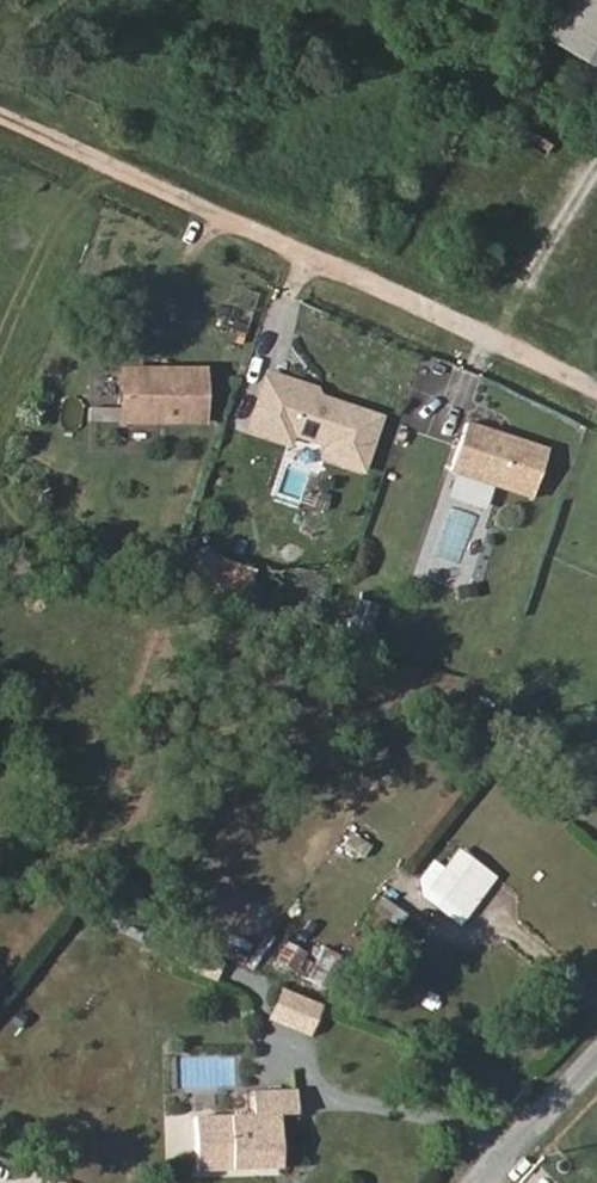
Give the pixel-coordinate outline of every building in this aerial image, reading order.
[(542,40),(596,71),(596,0),(565,0),(542,40)] [(423,354),(404,424),(445,435),(453,405),(473,410),(484,371),(423,354)] [(203,373),(123,372),(122,423),(202,424),(203,373)] [(304,387),(264,374),(245,428),(285,442),(288,433),(323,445),(318,457),(358,471),(376,419),(302,393),(304,387)] [(310,396),(312,390),(304,387),(302,393),(310,396)] [(548,452),(467,424),(450,471),(532,500),(548,452)] [(247,571),(199,555),(189,586),(237,602),(247,571)] [(350,624),(368,633),(381,606),(363,598),(350,624)] [(356,831),(333,860),(351,873),(373,844),(356,831)] [(465,914),(492,878),(457,851),(430,887),(465,914)] [(462,917),(465,914),(430,887),(427,891),(462,917)] [(270,1014),(314,1034),(324,1012),(280,992),(270,1014)] [(193,1114),(194,1166),(278,1164),(312,1166),(318,1116),(336,1117),(339,1092),(252,1087),(252,1108),(234,1107),(234,1113),(193,1114)]
